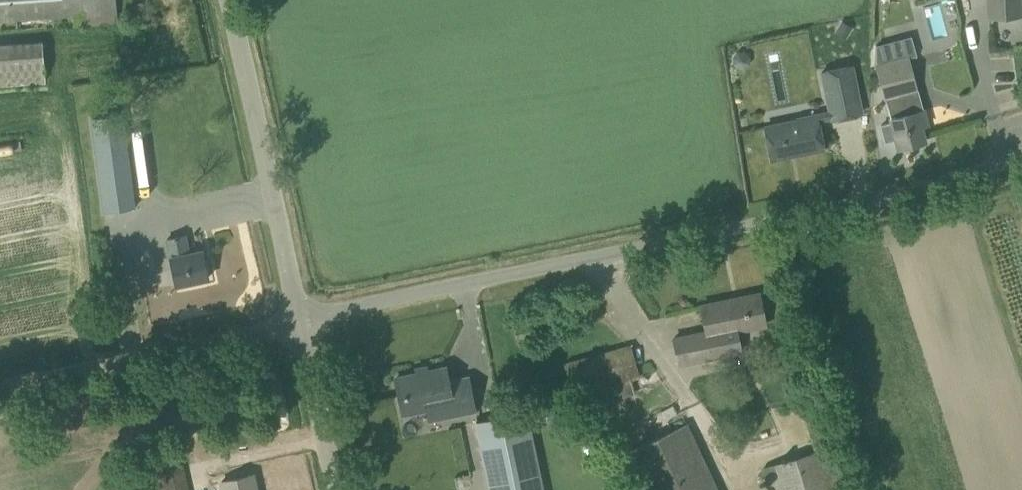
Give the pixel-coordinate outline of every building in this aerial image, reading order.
[(84,26),(119,23),(119,20),(117,0),(0,0),(0,31),(84,26)] [(988,16),(1020,15),(1019,0),(987,0),(988,16)] [(0,45),(0,86),(45,83),(41,41),(0,45)] [(744,69),(750,64),(750,57),(744,52),(737,52),(732,56),(732,64),(737,69),(744,69)] [(880,82),(891,123),(880,125),(885,142),(895,139),(897,148),(925,141),(921,126),(927,125),(923,110),(905,114),(900,94),(916,89),(908,58),(888,63),(876,66),(880,82)] [(860,112),(848,63),(821,70),(833,119),(860,112)] [(122,113),(90,117),(103,212),(135,208),(122,113)] [(771,159),(822,149),(814,116),(765,127),(771,159)] [(148,168),(132,170),(138,215),(167,211),(164,188),(151,189),(148,168)] [(184,235),(167,239),(171,256),(169,258),(176,285),(208,278),(202,250),(188,253),(184,235)] [(701,306),(706,332),(673,339),(679,365),(742,352),(737,331),(765,325),(759,294),(701,306)] [(586,390),(639,378),(631,347),(564,363),(569,382),(583,378),(586,390)] [(445,368),(395,378),(402,413),(426,407),(429,421),(458,415),(458,413),(474,410),(468,378),(448,382),(445,368)] [(815,397),(799,401),(810,442),(826,437),(815,397)] [(525,413),(476,423),(490,489),(542,489),(525,413)] [(687,422),(626,450),(644,489),(718,489),(687,422)] [(760,466),(768,489),(836,489),(823,447),(760,466)] [(163,489),(186,486),(184,466),(161,468),(163,489)] [(223,489),(256,489),(252,475),(221,482),(223,489)]
